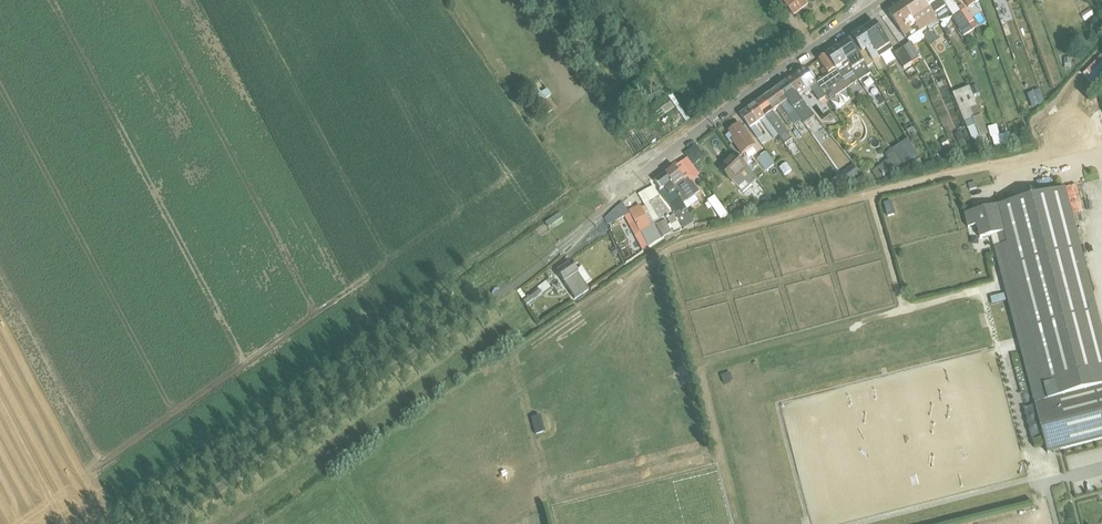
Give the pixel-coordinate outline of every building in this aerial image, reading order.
[(794,15),(808,4),(805,0),(781,0),(794,15)] [(921,32),(928,27),(930,31),(939,25),(940,24),(938,22),(924,0),(911,0),(903,5),(921,32)] [(938,22),(941,22),(944,21),(947,19),(949,17),(951,14),(944,3),(942,0),(924,0),(938,22)] [(951,14),(954,17),(961,13),(952,0),(948,0),(944,3),(951,14)] [(969,8),(979,1),(980,1),(981,0),(963,0),(969,8)] [(1093,9),(1094,8),(1097,7),(1093,1),(1094,0),(1088,0),(1093,9)] [(921,32),(903,5),(890,14),(909,42),(910,44),(903,48),(912,63),(920,59),(914,49),(915,48),(914,46),(925,39),(921,32)] [(962,12),(972,30),(977,27),(963,5),(959,8),(962,12)] [(1090,8),(1081,15),(1085,20),(1094,14),(1090,8)] [(961,13),(954,17),(952,18),(964,37),(973,31),(972,30),(962,12),(961,13)] [(863,32),(878,59),(893,49),(876,24),(875,24),(863,32)] [(851,40),(867,68),(874,63),(879,72),(884,69),(878,59),(863,32),(851,40)] [(838,49),(859,81),(860,81),(871,74),(867,68),(851,40),(838,49)] [(912,63),(903,48),(895,54),(904,68),(912,63)] [(838,49),(827,56),(849,87),(859,81),(838,49)] [(1096,51),(1077,70),(1087,80),(1101,65),(1101,57),(1096,51)] [(849,87),(827,56),(820,61),(829,74),(825,77),(834,87),(830,90),(835,98),(842,93),(849,89),(848,88),(849,87)] [(787,83),(799,98),(804,94),(811,89),(813,92),(823,107),(829,102),(823,93),(816,83),(806,70),(787,83)] [(816,83),(823,93),(825,92),(831,101),(835,98),(830,90),(834,87),(825,77),(816,83)] [(801,118),(802,121),(804,123),(815,117),(809,110),(799,98),(787,83),(779,89),(797,113),(801,118)] [(970,86),(973,95),(980,92),(977,83),(970,86)] [(973,95),(970,86),(953,93),(973,140),(981,137),(976,125),(978,124),(976,118),(981,115),(973,95)] [(1035,87),(1021,92),(1027,107),(1040,102),(1035,87)] [(771,94),(794,125),(795,126),(802,121),(801,118),(797,113),(779,89),(771,94)] [(764,99),(774,113),(777,110),(790,128),(794,125),(771,94),(764,99)] [(756,105),(779,136),(785,145),(792,140),(774,113),(764,99),(756,105)] [(665,100),(655,108),(660,114),(670,106),(665,100)] [(748,110),(759,124),(762,122),(774,139),(779,136),(756,105),(748,110)] [(759,124),(748,110),(741,115),(762,145),(766,142),(755,126),(759,124)] [(1006,123),(987,130),(990,136),(1008,129),(1006,123)] [(731,140),(733,143),(741,155),(755,145),(740,125),(738,127),(730,132),(731,134),(734,138),(731,140)] [(913,126),(906,129),(910,136),(916,133),(913,126)] [(961,131),(955,133),(961,147),(967,144),(961,131)] [(893,149),(907,169),(920,159),(908,139),(901,144),(893,149)] [(889,159),(898,171),(900,173),(907,169),(893,149),(885,154),(889,159)] [(767,153),(757,160),(766,172),(776,165),(767,153)] [(750,171),(747,168),(736,154),(736,155),(720,170),(732,183),(733,183),(743,193),(757,180),(750,171)] [(690,180),(692,182),(700,176),(688,159),(675,168),(684,180),(684,181),(686,184),(690,180)] [(898,171),(889,159),(872,171),(873,173),(866,178),(869,183),(879,181),(884,180),(882,176),(884,174),(891,169),(894,174),(898,171)] [(747,168),(750,171),(758,165),(755,161),(747,168)] [(666,175),(684,205),(695,196),(700,193),(692,182),(690,180),(686,184),(684,181),(684,180),(675,168),(666,175)] [(815,173),(809,177),(818,189),(820,188),(823,194),(829,191),(819,176),(818,177),(815,173)] [(684,205),(666,175),(656,183),(662,191),(660,193),(676,214),(675,215),(683,228),(684,229),(695,223),(687,210),(684,205)] [(840,175),(833,180),(840,189),(847,184),(840,175)] [(629,215),(624,218),(643,251),(667,236),(673,233),(665,221),(659,224),(656,225),(655,223),(659,220),(649,203),(659,196),(654,187),(639,195),(646,207),(642,209),(641,207),(630,213),(631,214),(629,215)] [(965,214),(969,227),(977,225),(980,238),(991,235),(1048,452),(1101,438),(1101,326),(1066,188),(965,214)] [(684,205),(687,210),(699,202),(695,196),(684,205)] [(714,198),(710,201),(716,208),(715,209),(722,219),(731,216),(721,205),(720,205),(714,198)] [(879,200),(881,215),(890,214),(888,199),(879,200)] [(745,202),(729,209),(731,216),(748,211),(745,202)] [(613,212),(618,221),(624,218),(629,215),(623,203),(619,207),(615,210),(613,212)] [(554,210),(540,220),(544,226),(558,216),(554,210)] [(618,221),(613,212),(605,220),(608,226),(618,221)] [(674,215),(668,220),(671,225),(674,232),(682,227),(678,221),(678,222),(674,215)] [(571,263),(557,273),(575,299),(589,289),(585,283),(590,279),(582,267),(576,271),(571,263)] [(520,290),(517,293),(528,308),(552,290),(546,281),(537,288),(539,290),(527,299),(520,290)] [(553,292),(559,288),(554,281),(549,285),(553,292)] [(986,295),(987,303),(1001,302),(1000,294),(986,295)] [(925,328),(928,342),(955,335),(951,321),(925,328)] [(717,375),(719,384),(727,383),(726,374),(717,375)] [(530,435),(540,432),(535,414),(526,416),(530,435)] [(1038,440),(1029,443),(1031,449),(1040,446),(1038,440)]
